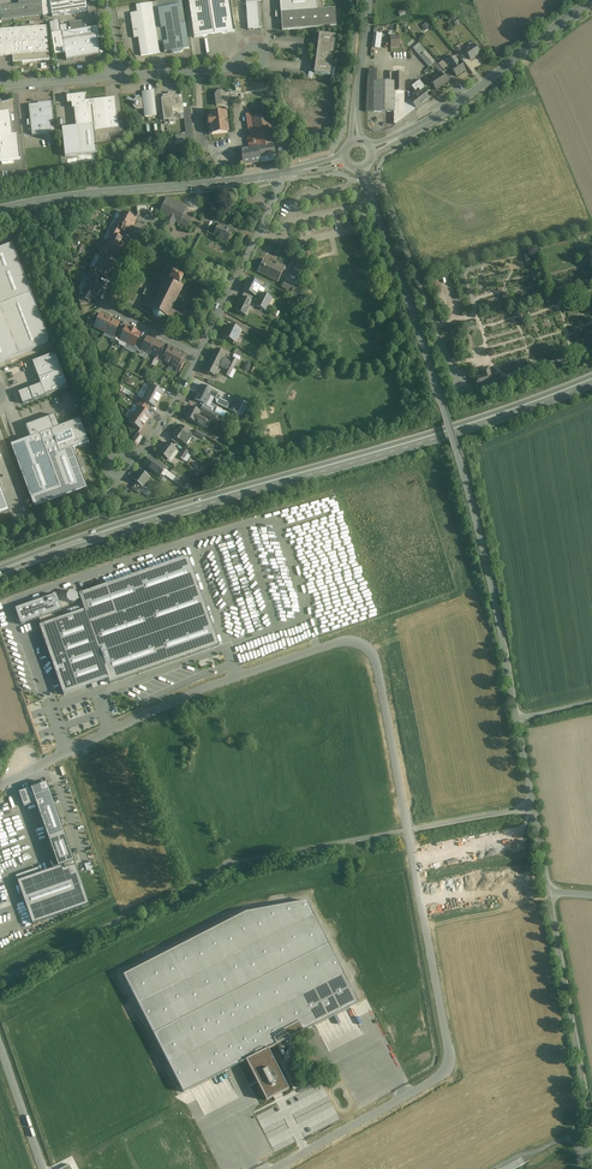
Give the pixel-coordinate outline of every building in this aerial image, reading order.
[(19,5),(0,7),(0,8),(1,20),(43,16),(41,2),(38,2),(37,0),(18,0),(19,5)] [(52,17),(53,17),(88,11),(86,0),(49,0),(52,17)] [(230,0),(199,0),(189,2),(195,38),(235,32),(230,0)] [(281,13),(318,10),(317,0),(280,0),(281,13)] [(189,49),(181,1),(152,5),(152,3),(136,6),(137,13),(130,14),(134,38),(138,38),(141,56),(160,53),(158,44),(163,43),(165,52),(171,51),(182,50),(189,49)] [(261,29),(259,3),(246,3),(248,30),(261,29)] [(318,10),(281,13),(282,31),(337,26),(335,9),(318,10)] [(427,22),(422,25),(426,31),(430,28),(427,22)] [(461,26),(451,31),(454,37),(464,31),(461,26)] [(13,55),(13,63),(49,60),(46,27),(0,30),(0,56),(13,55)] [(93,27),(62,33),(66,61),(100,55),(97,35),(94,35),(93,27)] [(391,48),(401,47),(401,34),(398,35),(398,30),(390,31),(391,48)] [(373,48),(382,49),(383,34),(374,33),(373,48)] [(335,37),(320,35),(318,51),(315,51),(316,57),(317,57),(315,73),(330,75),(335,37)] [(419,43),(413,49),(420,57),(425,52),(426,51),(419,43)] [(464,50),(470,60),(480,54),(473,44),(464,50)] [(434,63),(425,52),(420,57),(429,68),(434,63)] [(458,63),(455,57),(444,64),(449,70),(451,68),(456,77),(457,76),(465,71),(459,62),(458,63)] [(444,64),(442,62),(438,65),(439,66),(444,72),(445,72),(449,70),(444,64)] [(444,72),(439,66),(436,68),(441,74),(442,75),(444,72)] [(366,112),(374,112),(374,82),(376,82),(376,70),(370,70),(368,85),(366,112)] [(404,73),(393,73),(393,82),(393,92),(394,92),(404,92),(404,73)] [(441,74),(430,81),(436,90),(447,83),(442,75),(441,74)] [(376,82),(374,82),(374,112),(394,112),(394,96),(394,92),(393,92),(393,82),(376,82)] [(425,89),(419,82),(413,86),(411,88),(415,92),(418,90),(420,93),(409,101),(416,109),(417,110),(427,103),(426,101),(432,97),(431,97),(425,89)] [(227,105),(226,102),(225,93),(222,90),(217,91),(214,95),(217,106),(227,105)] [(153,92),(142,93),(143,100),(144,109),(145,117),(156,116),(153,92)] [(226,94),(225,93),(226,102),(236,100),(235,92),(226,94)] [(169,95),(163,96),(163,99),(161,99),(164,121),(169,120),(169,124),(174,123),(174,120),(173,115),(183,113),(183,108),(182,95),(175,96),(175,94),(169,93),(169,95)] [(85,94),(66,96),(67,104),(71,104),(72,109),(74,109),(76,127),(94,125),(95,130),(119,128),(118,122),(116,98),(85,102),(85,99),(86,99),(85,95),(85,94)] [(394,96),(394,112),(394,124),(396,125),(404,119),(404,105),(404,96),(394,96)] [(141,99),(137,99),(135,100),(133,103),(133,106),(135,108),(136,109),(139,110),(144,109),(143,100),(141,99)] [(4,102),(0,103),(0,113),(10,112),(13,112),(12,100),(9,101),(4,102)] [(407,103),(407,116),(416,109),(409,101),(407,103)] [(52,103),(29,105),(31,120),(26,121),(27,126),(31,126),(32,136),(55,133),(52,103)] [(190,107),(183,108),(183,113),(187,143),(194,142),(190,107)] [(13,136),(13,135),(10,112),(0,113),(0,137),(13,136)] [(225,113),(209,115),(210,120),(208,120),(209,126),(211,126),(212,135),(228,133),(227,125),(226,125),(226,122),(227,122),(226,122),(225,113)] [(258,148),(260,158),(267,157),(275,156),(273,145),(273,146),(268,115),(253,118),(255,128),(251,129),(253,139),(256,138),(257,141),(252,141),(254,149),(258,148)] [(119,128),(95,130),(96,139),(124,135),(123,122),(118,122),(119,128)] [(95,130),(94,125),(76,127),(62,128),(65,157),(97,154),(95,130)] [(0,137),(0,162),(20,159),(18,135),(13,135),(13,136),(0,137)] [(167,199),(159,214),(167,218),(166,221),(170,223),(172,220),(175,222),(187,228),(190,221),(182,218),(186,209),(167,199)] [(219,204),(215,211),(224,215),(227,209),(219,204)] [(119,220),(132,227),(135,219),(122,213),(119,220)] [(115,228),(122,231),(128,234),(132,227),(119,220),(115,227),(115,228)] [(232,232),(219,225),(217,229),(211,226),(207,233),(218,238),(218,237),(228,242),(232,232)] [(111,230),(121,235),(122,231),(115,228),(115,227),(113,226),(111,230)] [(112,234),(119,238),(121,235),(111,230),(109,234),(111,235),(112,234)] [(108,242),(121,248),(125,241),(119,238),(112,234),(111,235),(108,242)] [(108,242),(105,249),(104,249),(113,253),(117,256),(121,248),(108,242)] [(31,293),(12,244),(0,249),(0,305),(31,293)] [(100,252),(110,256),(111,257),(113,253),(104,249),(105,249),(104,248),(102,249),(100,252)] [(101,256),(109,260),(110,256),(100,252),(98,255),(101,256)] [(97,263),(110,270),(114,262),(109,260),(101,256),(97,263)] [(276,266),(264,260),(258,272),(278,282),(284,270),(276,266)] [(296,260),(290,273),(299,278),(305,265),(296,260)] [(94,271),(100,274),(106,277),(110,270),(97,263),(94,270),(94,271)] [(89,272),(98,277),(100,274),(94,271),(94,270),(91,269),(89,272)] [(90,277),(97,280),(98,277),(89,272),(87,276),(90,278),(90,277)] [(142,295),(147,297),(143,306),(153,310),(153,311),(153,313),(153,314),(153,315),(154,317),(155,318),(157,319),(159,319),(161,319),(163,319),(164,318),(165,317),(176,322),(180,313),(172,309),(182,287),(183,288),(183,287),(180,285),(183,279),(172,273),(169,280),(165,278),(165,279),(166,279),(158,295),(145,289),(142,295)] [(87,285),(99,291),(101,288),(103,284),(97,280),(90,277),(90,278),(87,285)] [(261,285),(248,279),(243,289),(256,296),(257,294),(260,286),(261,285)] [(292,292),(294,287),(284,283),(282,287),(292,292)] [(90,296),(92,297),(96,299),(98,294),(99,291),(87,285),(83,292),(90,295),(90,296)] [(266,289),(264,288),(260,286),(257,294),(261,295),(262,294),(263,294),(266,289)] [(301,291),(294,287),(292,292),(290,295),(297,299),(301,291)] [(89,302),(90,300),(88,299),(90,296),(90,295),(83,292),(80,298),(89,302)] [(47,344),(49,338),(31,293),(0,305),(0,363),(47,344)] [(263,294),(262,294),(261,295),(256,306),(266,310),(272,299),(267,296),(263,294)] [(251,302),(240,298),(238,303),(239,303),(235,311),(246,316),(250,309),(248,308),(251,302)] [(448,306),(441,308),(444,315),(451,312),(448,306)] [(94,313),(87,318),(90,321),(96,317),(94,313)] [(109,319),(109,318),(100,314),(96,324),(100,326),(98,329),(105,333),(111,320),(109,319)] [(113,336),(116,330),(119,323),(115,321),(114,322),(111,320),(105,333),(113,336)] [(237,324),(235,328),(241,331),(241,332),(247,335),(249,331),(237,324)] [(235,328),(229,326),(226,331),(225,331),(223,336),(234,342),(237,337),(239,337),(241,332),(241,331),(235,328)] [(446,340),(452,335),(445,327),(439,332),(446,340)] [(120,340),(125,330),(121,328),(119,331),(116,338),(120,340)] [(127,343),(133,330),(129,328),(129,329),(126,328),(125,330),(120,340),(127,343)] [(116,338),(119,331),(116,330),(113,336),(111,339),(115,341),(116,338)] [(137,334),(138,332),(133,330),(127,343),(134,347),(139,337),(140,335),(137,334)] [(138,349),(140,343),(143,339),(139,337),(134,347),(138,349)] [(148,354),(155,340),(153,340),(148,337),(144,345),(142,349),(145,351),(145,352),(148,354)] [(156,356),(159,352),(162,345),(157,342),(157,341),(155,340),(148,354),(152,356),(153,355),(156,356)] [(168,362),(171,363),(176,352),(169,348),(166,353),(162,361),(163,361),(166,363),(168,362)] [(216,350),(212,358),(233,369),(235,363),(231,361),(230,362),(223,359),(225,354),(216,350)] [(176,352),(171,363),(173,364),(174,367),(177,368),(181,361),(184,355),(176,352)] [(55,353),(32,362),(45,396),(68,387),(55,353)] [(229,377),(233,369),(212,358),(205,372),(215,376),(219,367),(226,371),(224,375),(229,377)] [(184,362),(181,361),(177,368),(176,370),(179,372),(184,362)] [(489,367),(481,369),(483,375),(473,378),(475,386),(493,381),(489,367)] [(150,386),(158,390),(159,386),(150,382),(148,385),(150,386)] [(23,404),(45,396),(41,384),(18,393),(23,404)] [(213,391),(201,385),(194,399),(206,405),(211,396),(216,399),(218,394),(213,391)] [(150,386),(146,393),(159,400),(163,392),(158,390),(150,386)] [(143,401),(150,405),(156,407),(159,400),(146,393),(143,400),(143,401)] [(244,401),(234,396),(228,409),(238,414),(244,401)] [(141,399),(139,403),(148,409),(150,405),(143,401),(143,400),(141,399)] [(139,407),(146,412),(148,409),(139,403),(137,406),(139,408),(139,407)] [(134,414),(146,422),(151,416),(146,412),(139,407),(139,408),(134,414)] [(195,423),(195,422),(198,417),(200,412),(191,407),(185,418),(195,423)] [(211,411),(202,407),(200,410),(208,415),(209,415),(211,411)] [(209,415),(208,415),(207,417),(214,421),(217,415),(211,411),(209,415)] [(129,421),(141,429),(146,422),(134,414),(129,421)] [(55,415),(26,426),(30,438),(31,438),(40,435),(51,431),(59,453),(72,448),(73,448),(89,442),(80,419),(59,427),(55,415)] [(205,420),(198,417),(195,422),(196,423),(196,424),(202,427),(205,420)] [(189,433),(180,426),(176,432),(175,431),(172,436),(177,439),(179,441),(182,443),(182,442),(187,436),(189,433)] [(211,439),(197,430),(195,434),(203,439),(201,442),(207,445),(211,439)] [(51,431),(40,435),(31,438),(30,438),(11,445),(34,508),(88,488),(73,448),(72,448),(59,453),(51,431)] [(136,446),(143,438),(137,434),(133,439),(136,446)] [(191,440),(187,436),(182,442),(187,446),(189,442),(191,440)] [(168,460),(176,449),(167,442),(159,453),(168,460)] [(189,452),(184,449),(178,457),(183,460),(189,452)] [(154,460),(149,457),(145,463),(146,466),(148,468),(154,460)] [(154,460),(148,468),(160,476),(163,478),(168,471),(165,469),(166,468),(154,460)] [(172,469),(170,473),(176,477),(178,479),(180,475),(172,469)] [(149,477),(139,470),(133,479),(136,482),(143,487),(143,486),(149,477)] [(178,479),(176,477),(173,481),(180,486),(185,479),(180,475),(178,479)] [(189,482),(185,479),(180,486),(184,488),(189,482)] [(145,487),(143,486),(143,487),(136,482),(132,488),(139,494),(145,487)] [(9,511),(0,486),(0,515),(9,511)] [(79,595),(84,611),(108,679),(109,683),(219,646),(188,557),(79,595)] [(67,595),(71,604),(80,600),(76,591),(67,595)] [(63,611),(58,595),(16,608),(21,624),(63,611)] [(84,611),(39,626),(63,695),(108,679),(84,611)] [(46,782),(18,792),(23,805),(35,801),(49,839),(64,833),(46,782)] [(64,833),(49,839),(59,867),(74,862),(64,833)] [(74,862),(59,867),(18,881),(33,924),(89,904),(74,862)] [(246,913),(123,975),(184,1093),(240,1064),(246,1061),(266,1101),(273,1098),(282,1093),(289,1090),(268,1050),(359,1003),(307,902),(246,913)] [(499,1168),(513,1168),(522,1164),(519,1158),(499,1168)]
